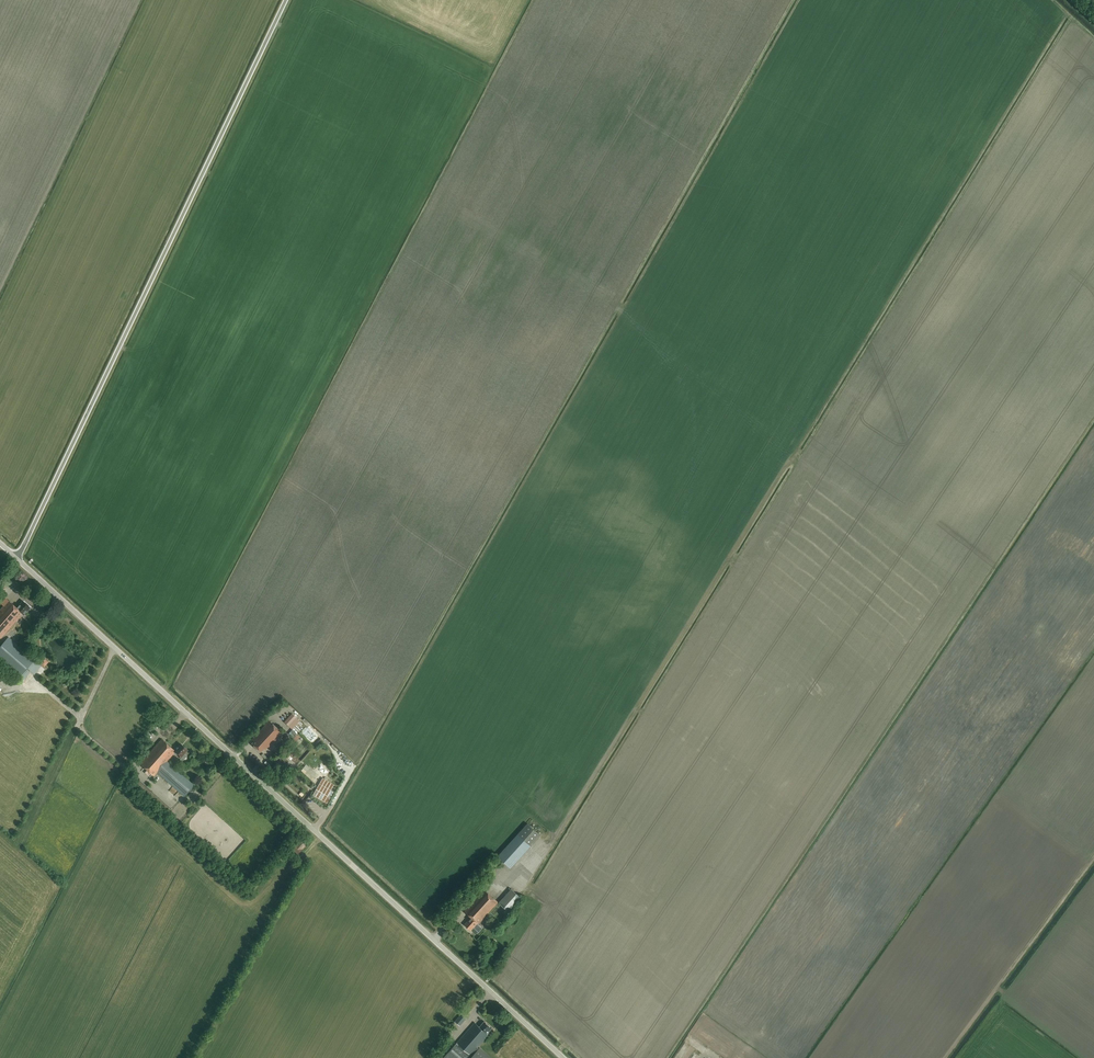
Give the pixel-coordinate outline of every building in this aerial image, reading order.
[(4,606),(0,610),(0,637),(1,638),(22,613),(24,614),(30,607),(23,601),(17,608),(6,598),(1,604),(4,606)] [(19,677),(34,660),(8,637),(0,647),(0,660),(19,677)] [(45,665),(49,661),(45,656),(40,661),(45,665)] [(296,718),(292,714),(285,722),(289,726),(296,718)] [(269,721),(251,740),(254,743),(252,744),(261,752),(264,748),(265,749),(268,746),(269,747),(282,733),(269,721)] [(161,739),(153,748),(167,761),(174,753),(176,755),(177,753),(180,756),(180,757),(183,760),(186,756),(183,753),(187,749),(180,744),(177,748),(176,747),(174,749),(161,739)] [(194,785),(167,761),(153,748),(140,763),(154,776),(157,772),(184,796),(194,785)] [(287,751),(281,756),(289,764),(294,758),(287,751)] [(331,790),(334,784),(322,777),(312,795),(327,803),(333,792),(331,790)] [(528,823),(518,834),(498,856),(510,868),(541,835),(528,823)] [(305,845),(299,840),(291,849),(294,851),(294,850),(298,853),(305,845)] [(471,930),(474,926),(475,926),(474,928),(478,931),(482,927),(477,923),(478,924),(498,902),(484,889),(465,911),(471,917),(464,924),(471,930)] [(522,898),(511,889),(499,903),(509,912),(522,898)] [(455,1021),(460,1026),(467,1019),(461,1014),(455,1021)] [(478,1048),(486,1038),(485,1037),(488,1034),(487,1033),(492,1028),(484,1021),(479,1026),(475,1022),(473,1025),(470,1023),(466,1027),(469,1029),(444,1057),(491,1057),(480,1048),(479,1049),(478,1048)] [(684,1046),(679,1057),(684,1057),(689,1048),(684,1046)]
